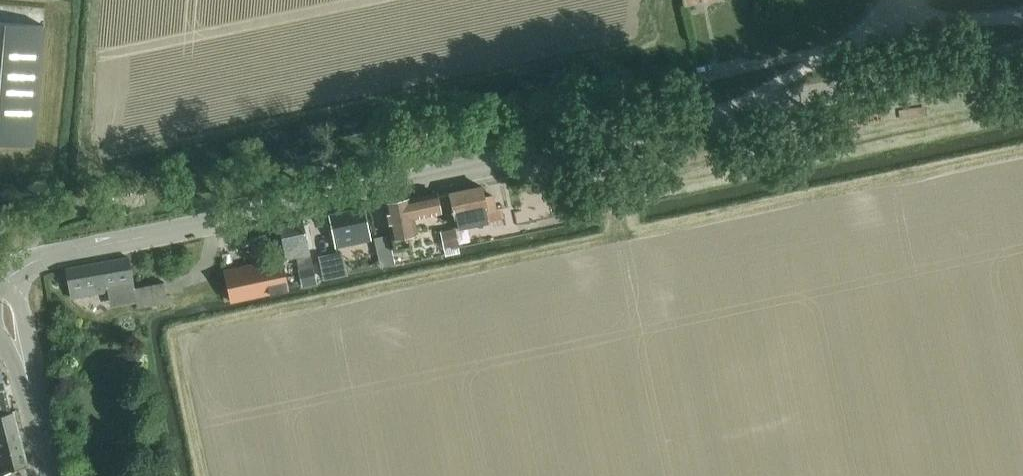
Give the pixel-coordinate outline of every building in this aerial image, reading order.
[(37,142),(44,20),(0,18),(0,140),(37,142)] [(321,155),(310,157),(312,165),(312,166),(323,164),(323,163),(321,155)] [(457,227),(489,220),(504,218),(503,206),(496,207),(493,195),(484,197),(482,186),(450,193),(457,227)] [(412,246),(409,234),(407,227),(415,225),(412,212),(440,206),(437,193),(410,199),(410,198),(384,203),(395,250),(412,246)] [(365,207),(329,215),(333,236),(312,240),(316,258),(317,257),(319,267),(330,265),(331,270),(340,268),(336,248),(372,241),(365,207)] [(298,257),(300,269),(299,269),(302,286),(317,283),(317,282),(314,266),(312,266),(303,220),(279,225),(286,260),(298,257)] [(455,229),(441,232),(444,245),(445,252),(446,256),(460,253),(459,249),(458,242),(455,229)] [(376,237),(374,238),(376,247),(390,243),(388,235),(376,237)] [(134,287),(129,257),(66,269),(71,299),(134,287)] [(225,271),(231,301),(288,289),(282,259),(225,271)] [(164,282),(133,288),(137,308),(168,301),(164,282)] [(24,466),(28,465),(14,411),(10,412),(4,390),(7,389),(2,366),(0,366),(0,473),(24,466)] [(24,466),(0,473),(0,475),(27,475),(24,466)]
